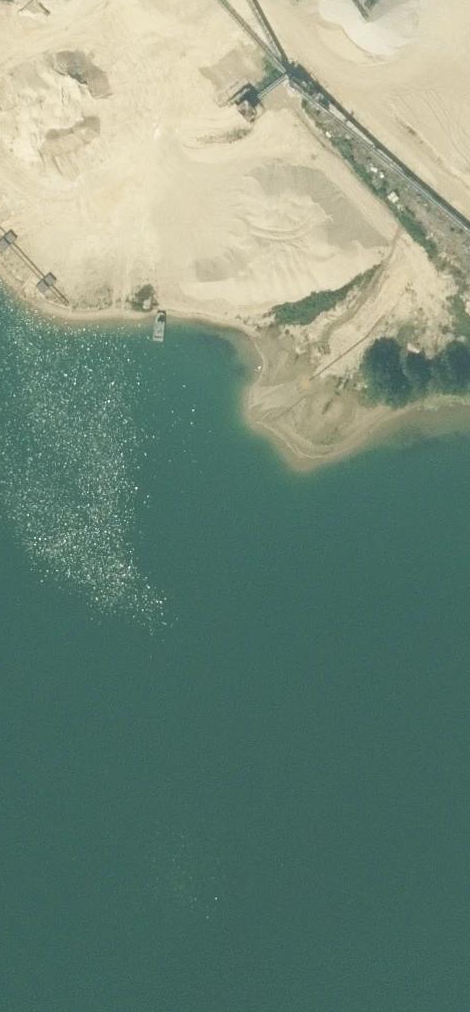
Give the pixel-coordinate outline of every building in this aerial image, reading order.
[(265,106),(255,96),(246,104),(256,114),(265,106)]
